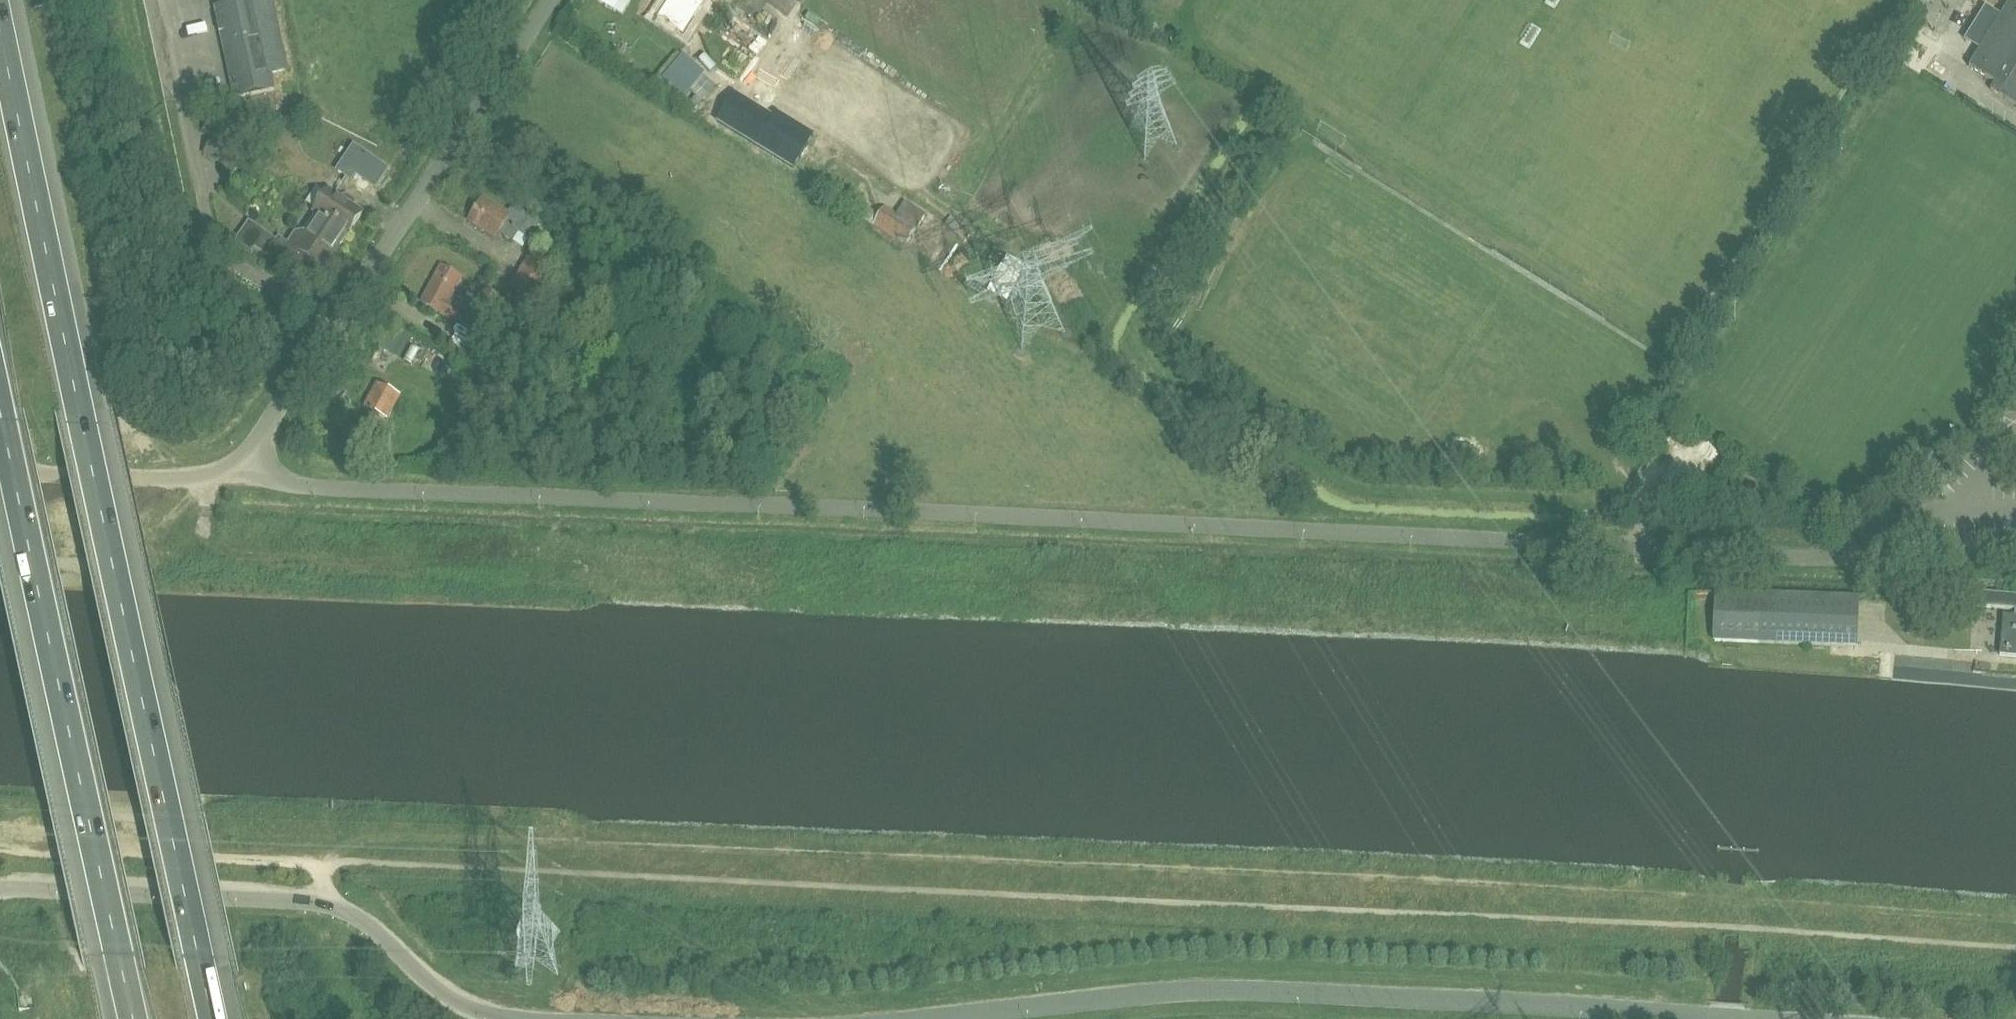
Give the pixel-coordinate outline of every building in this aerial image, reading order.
[(233,4),(216,8),(236,98),(275,89),(271,73),(288,70),(273,0),(232,0),(233,4)] [(697,23),(712,0),(661,0),(697,23)] [(2014,0),(2010,0),(1987,37),(1969,66),(1995,82),(1990,89),(2015,105),(2015,1),(2014,0)] [(683,56),(666,76),(697,103),(714,84),(683,56)] [(733,92),(715,120),(758,146),(794,169),(815,136),(778,113),(775,118),(733,92)] [(204,129),(215,137),(204,154),(234,174),(245,157),(227,145),(233,137),(209,121),(204,129)] [(320,275),(347,233),(348,234),(363,212),(354,206),(356,203),(355,199),(348,195),(344,195),(342,198),(329,189),(314,211),(320,215),(306,235),(304,233),(295,235),(288,245),(278,238),(276,241),(249,223),(236,242),(253,253),(256,249),(266,256),(268,253),(296,273),(305,261),(294,253),(297,248),(314,260),(309,268),(320,275)] [(509,213),(483,197),(468,222),(495,239),(499,234),(512,242),(513,241),(524,248),(539,223),(530,217),(530,216),(513,206),(509,213)] [(534,300),(554,268),(532,255),(512,287),(534,300)] [(462,309),(448,301),(461,278),(442,267),(422,302),(441,313),(455,321),(462,309)] [(484,330),(502,299),(486,290),(468,321),(484,330)] [(400,396),(377,383),(363,408),(387,420),(400,396)] [(1717,592),(1715,641),(1855,647),(1857,598),(1717,592)] [(1976,606),(2015,609),(2014,616),(2003,615),(2000,655),(2015,657),(2015,595),(1978,592),(1976,606)]
